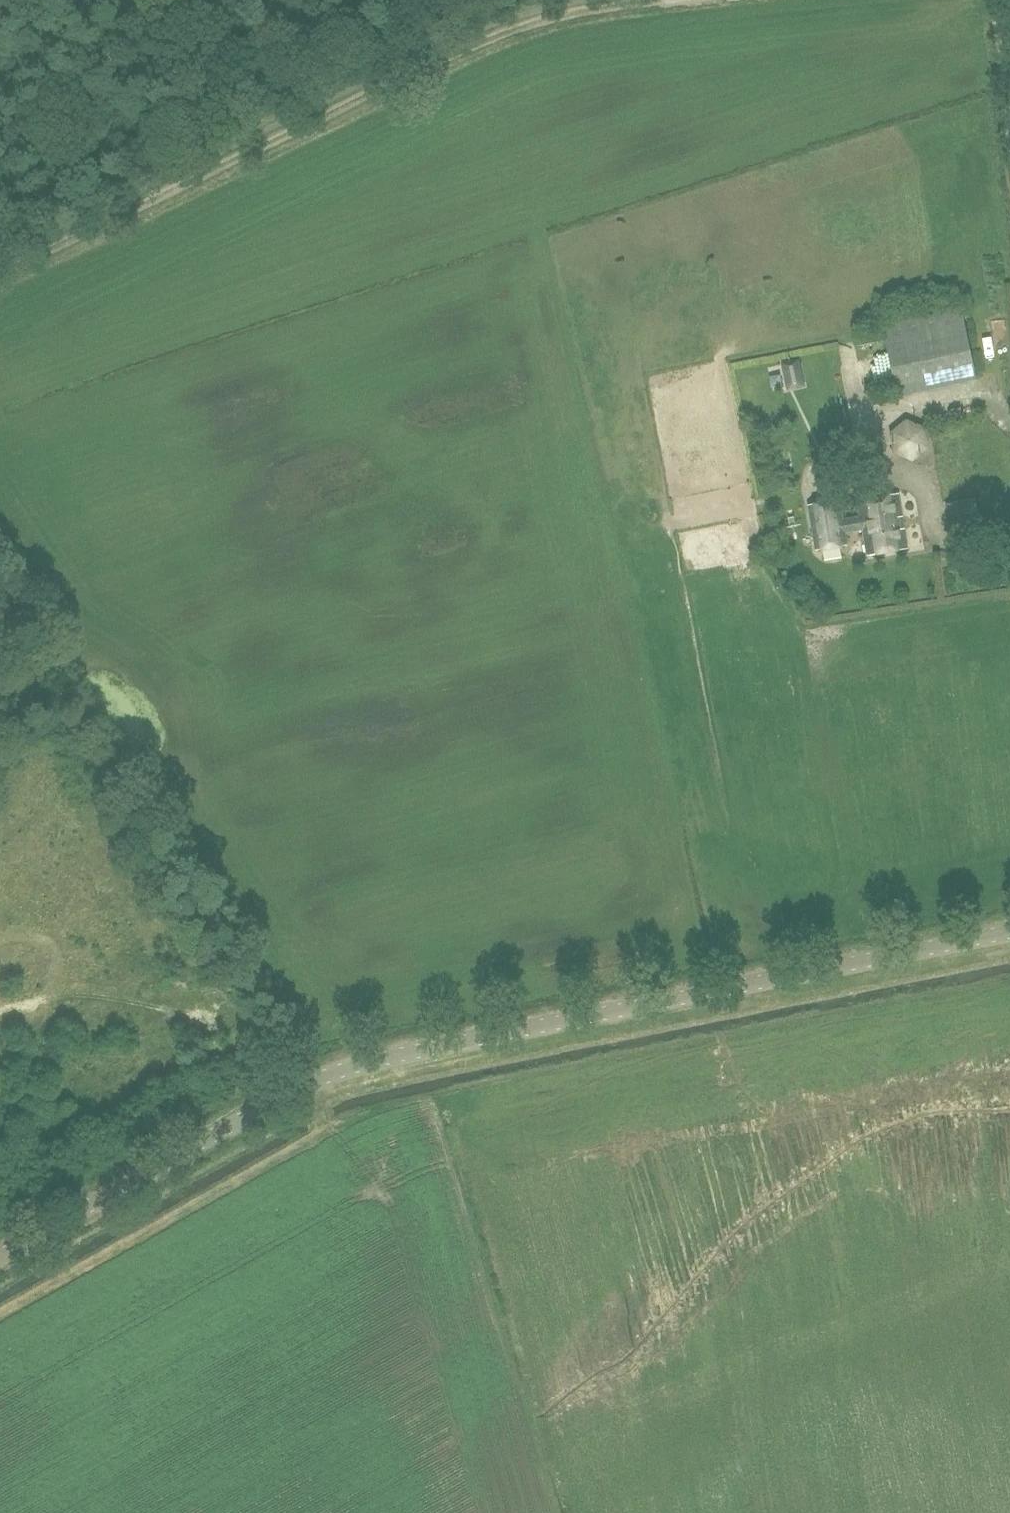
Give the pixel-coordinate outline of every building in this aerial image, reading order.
[(886,324),(898,392),(978,377),(965,309),(886,324)] [(800,358),(780,362),(788,392),(807,388),(800,358)] [(913,459),(929,447),(925,427),(906,421),(891,434),(894,452),(913,459)] [(898,494),(858,501),(867,556),(908,549),(898,494)] [(845,534),(840,500),(808,506),(816,551),(847,546),(845,534)]
